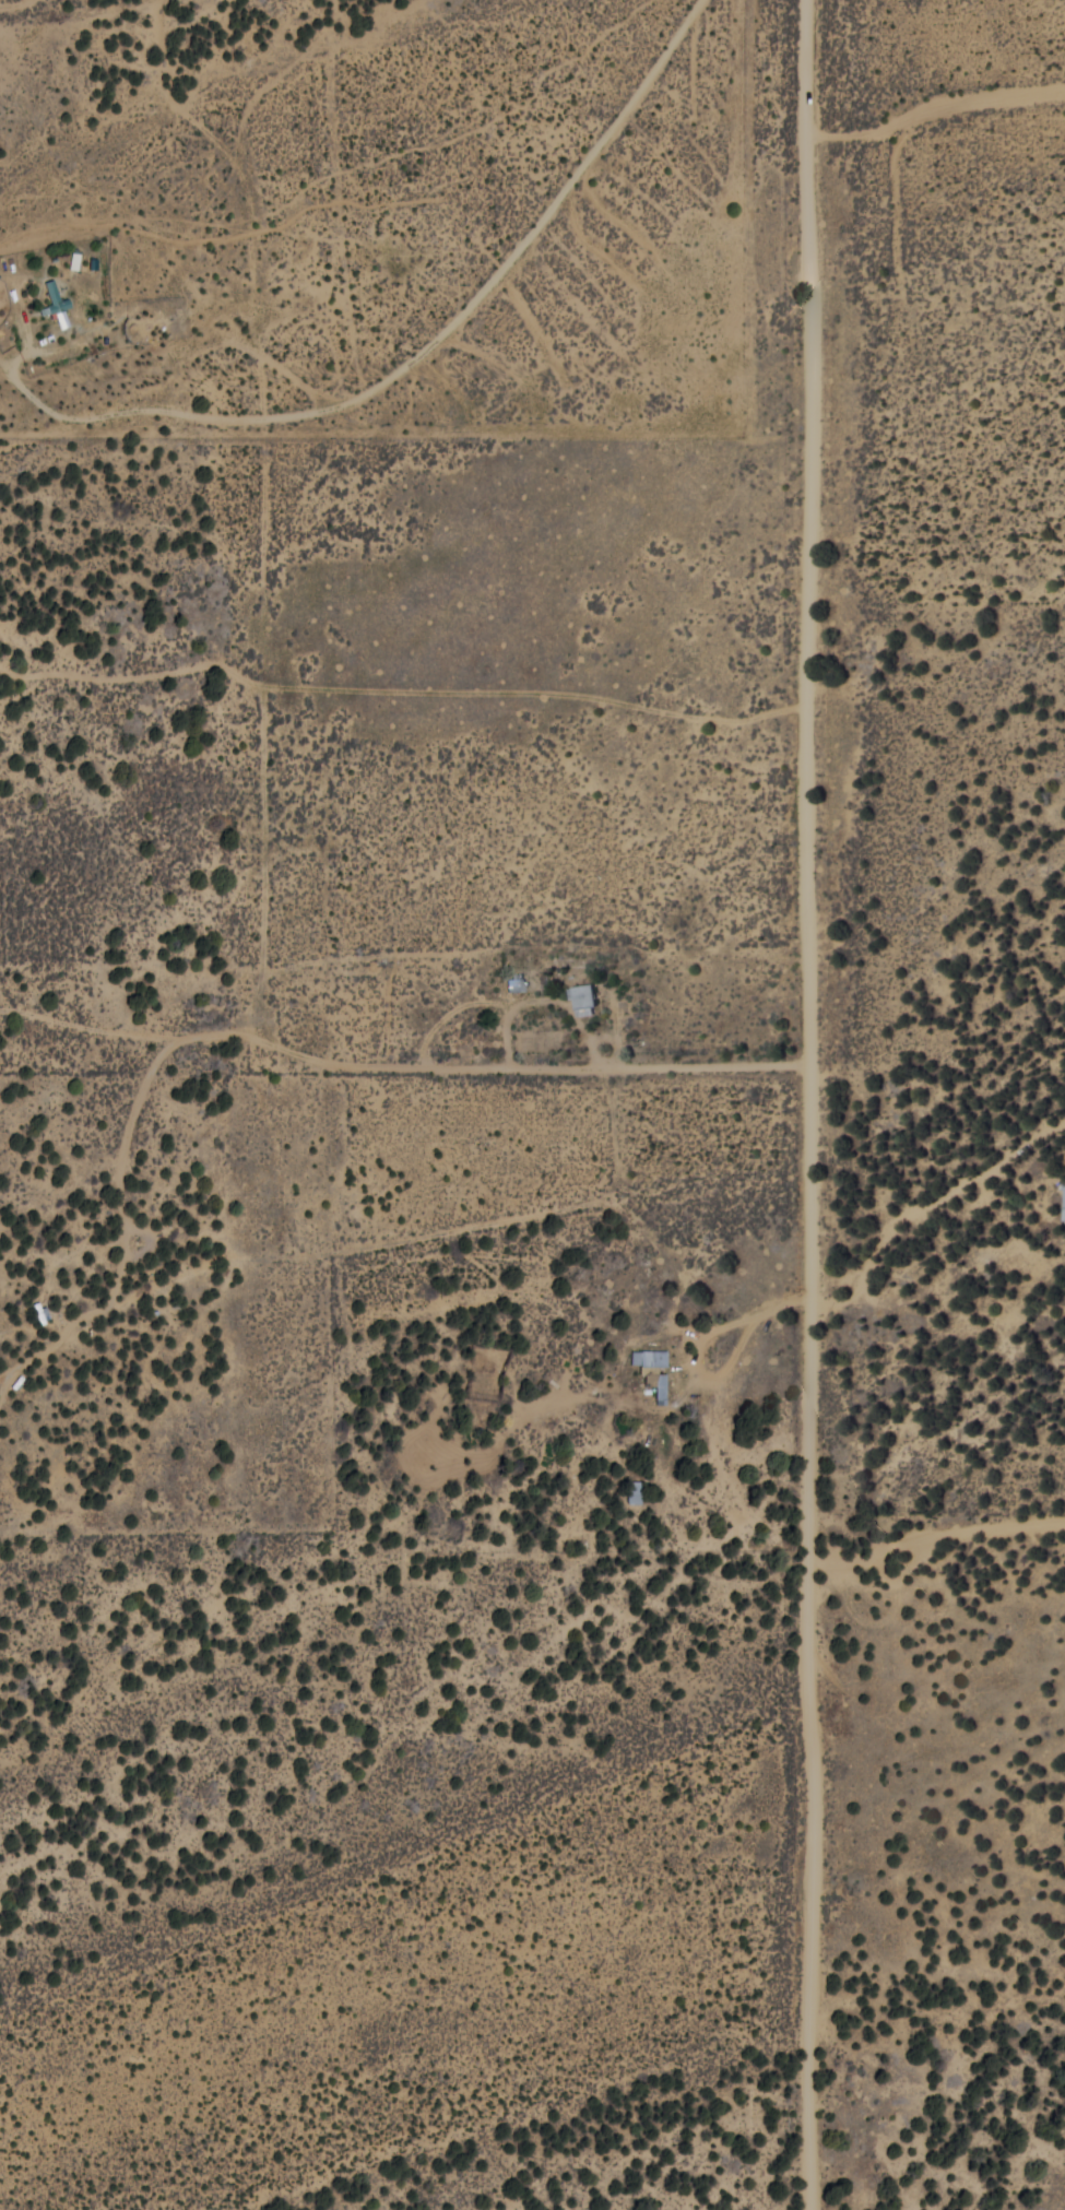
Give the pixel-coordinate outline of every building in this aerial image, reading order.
[(70,325),(65,308),(73,305),(70,296),(60,299),(54,278),(45,280),(52,303),(40,307),(42,315),(54,311),(59,328),(70,325)] [(526,990),(525,972),(509,973),(510,991),(526,990)] [(568,986),(569,997),(575,996),(577,1016),(598,1014),(594,983),(568,986)] [(667,1403),(667,1349),(632,1349),(632,1364),(641,1364),(641,1374),(646,1374),(646,1385),(657,1385),(657,1403),(667,1403)] [(627,1503),(641,1503),(641,1481),(628,1480),(627,1503)]
